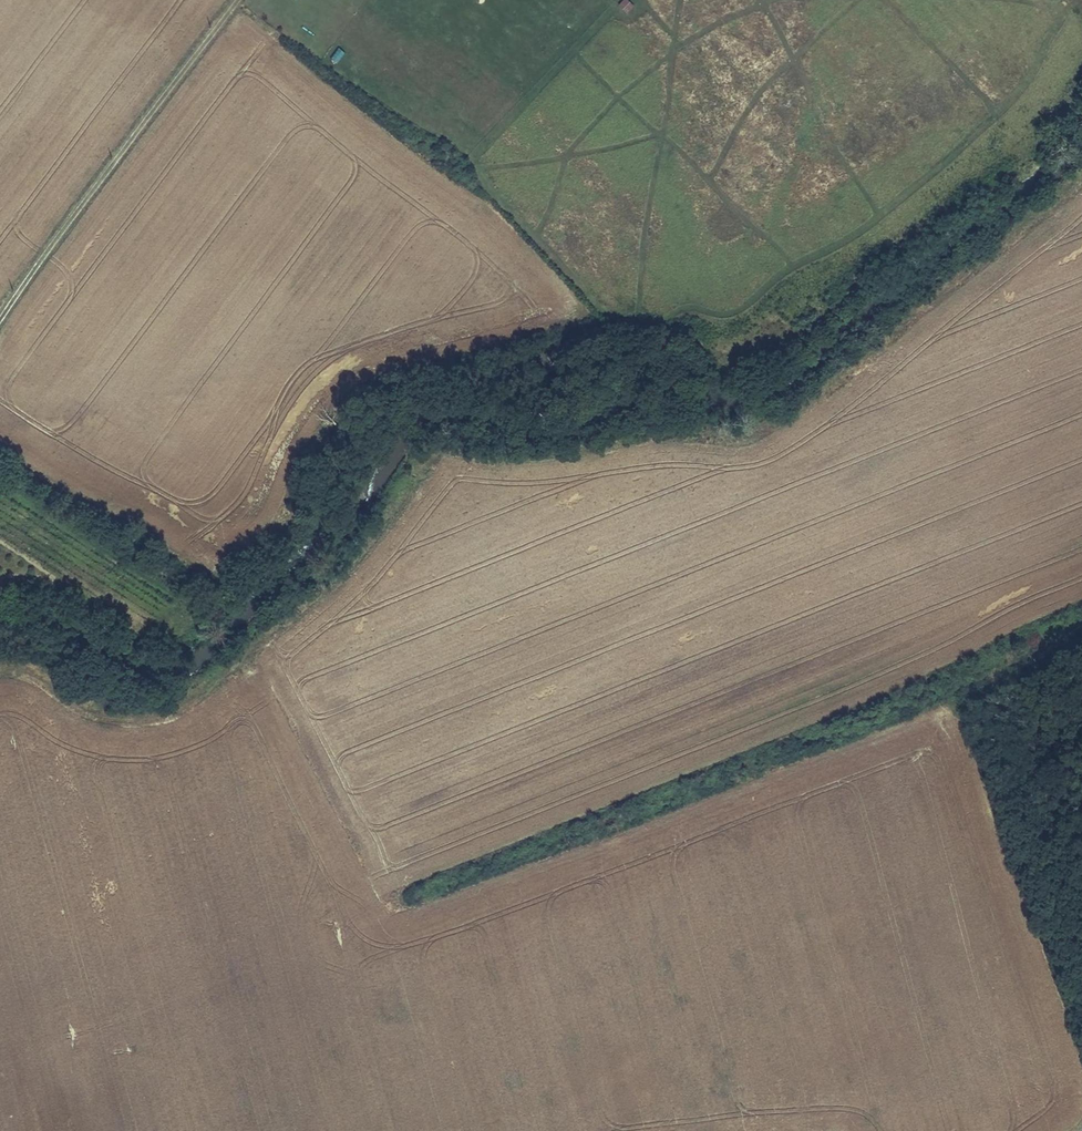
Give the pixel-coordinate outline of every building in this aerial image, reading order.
[(628,13),(635,4),(630,0),(621,0),(618,5),(628,13)] [(340,63),(343,49),(334,47),(331,60),(340,63)]
